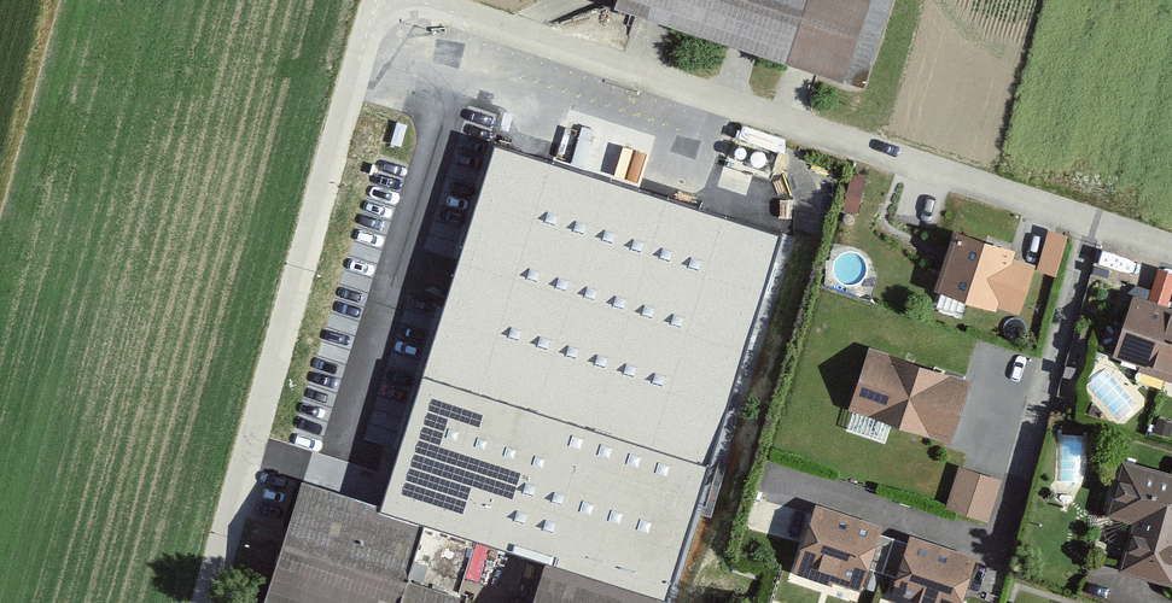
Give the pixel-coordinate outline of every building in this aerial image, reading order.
[(615,4),(859,82),(886,0),(616,0),(615,4)] [(776,232),(494,147),(425,375),(707,460),(776,232)] [(1015,249),(955,231),(937,292),(1019,316),(1032,272),(1010,265),(1015,249)] [(1048,231),(1036,272),(1055,277),(1067,236),(1048,231)] [(1135,300),(1115,363),(1171,381),(1171,311),(1135,300)] [(968,377),(868,343),(847,404),(948,438),(968,377)] [(707,460),(425,375),(383,510),(479,539),(548,560),(666,596),(707,460)] [(1121,456),(1107,509),(1131,516),(1117,565),(1171,580),(1171,470),(1121,456)] [(994,477),(953,462),(938,505),(979,520),(994,477)] [(264,602),(458,602),(479,539),(383,510),(303,484),(264,602)] [(879,527),(814,507),(793,576),(858,595),(866,569),(877,535),(879,527)] [(907,544),(877,535),(866,569),(896,578),(907,544)] [(909,537),(907,544),(896,578),(889,602),(962,602),(976,558),(909,537)] [(548,560),(534,602),(664,602),(666,596),(548,560)]
